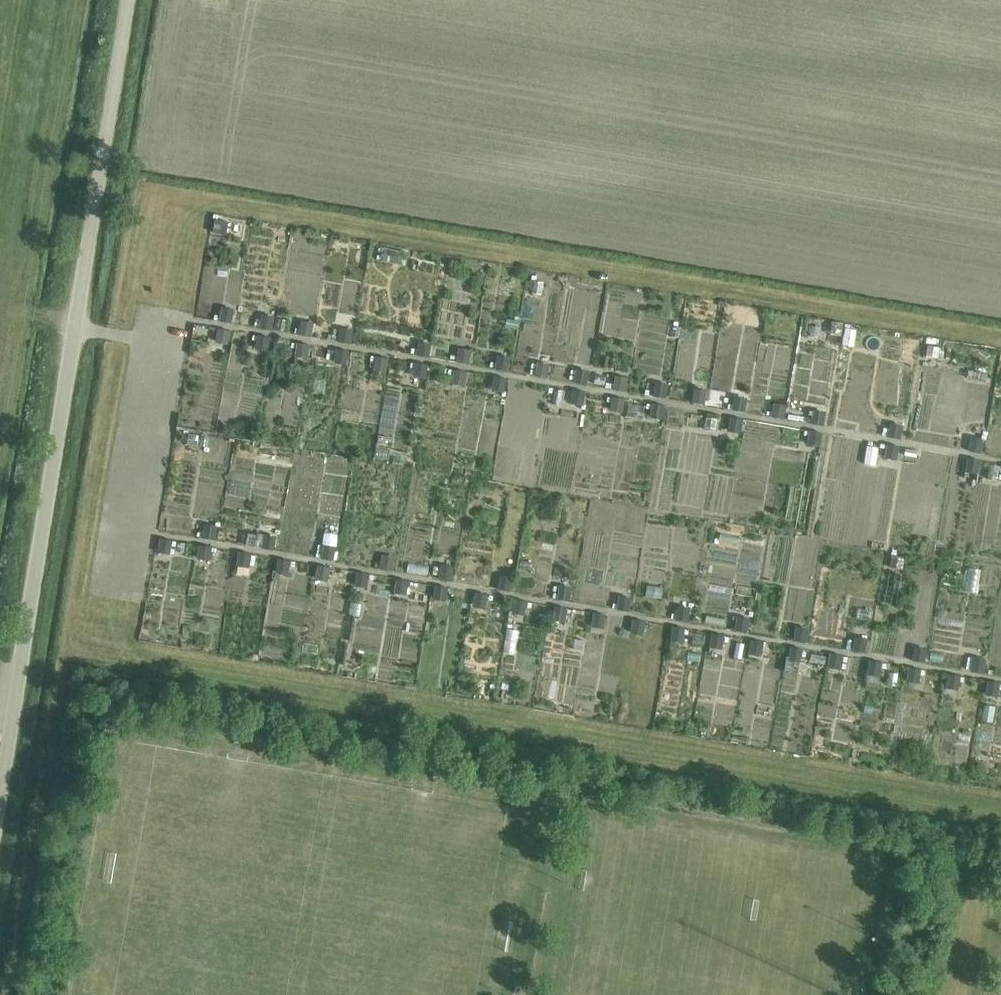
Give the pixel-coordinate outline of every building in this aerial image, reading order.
[(218,329),(221,317),(200,312),(197,324),(218,329)] [(850,314),(846,333),(859,336),(862,317),(850,314)] [(334,338),(321,336),(317,355),(331,357),(334,338)] [(927,354),(943,348),(938,336),(922,343),(927,354)] [(354,365),(375,368),(379,343),(357,340),(354,365)] [(511,385),(510,422),(533,423),(535,386),(511,385)] [(738,400),(753,401),(753,388),(738,387),(738,400)] [(435,434),(440,394),(423,392),(419,432),(435,434)] [(869,452),(880,454),(883,436),(871,434),(869,452)] [(993,452),(991,465),(1000,467),(1000,453),(993,452)] [(437,532),(440,464),(409,463),(406,531),(437,532)] [(252,536),(267,537),(268,523),(253,522),(252,536)] [(440,566),(456,564),(454,554),(439,555),(440,566)] [(735,591),(736,556),(711,555),(709,590),(735,591)] [(452,605),(452,575),(437,575),(437,605),(452,605)] [(923,604),(933,604),(934,584),(925,584),(923,604)] [(712,594),(712,605),(728,605),(728,594),(712,594)] [(843,617),(844,600),(829,599),(828,617),(843,617)] [(879,645),(909,647),(911,617),(881,615),(879,645)] [(520,635),(522,621),(511,620),(509,634),(520,635)] [(853,642),(847,667),(857,670),(864,645),(853,642)]
